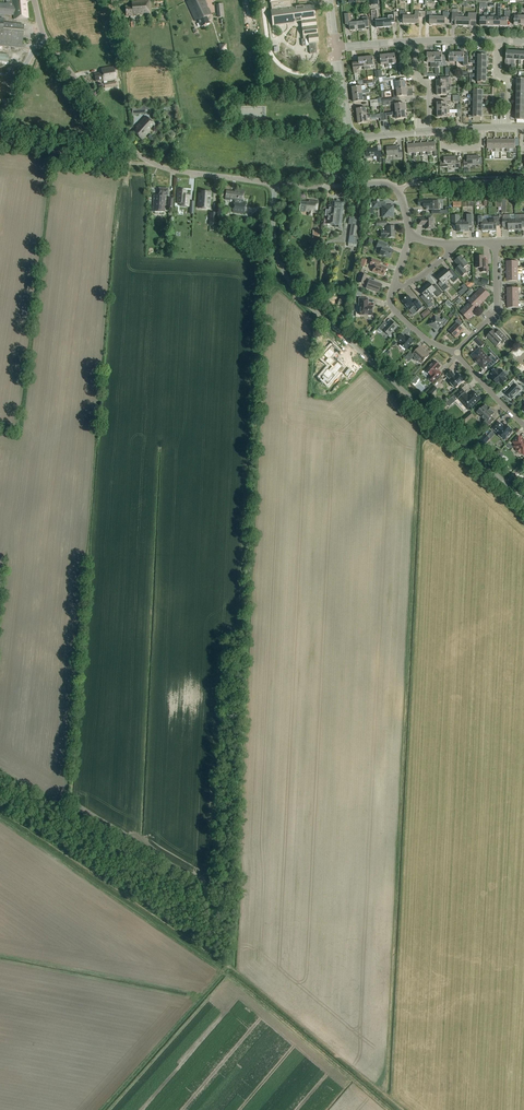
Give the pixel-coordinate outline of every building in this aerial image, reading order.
[(29,19),(28,0),(25,1),(25,0),(12,0),(6,2),(6,4),(0,3),(0,14),(14,16),(14,20),(29,19)] [(133,15),(150,14),(149,0),(132,2),(132,6),(126,7),(127,17),(133,16),(133,15)] [(211,15),(204,0),(191,0),(186,2),(195,22),(198,21),(201,27),(210,24),(206,17),(211,15)] [(271,10),(271,16),(272,19),(272,22),(272,25),(287,23),(294,22),(294,20),(301,19),(303,39),(302,40),(302,46),(309,46),(310,54),(314,54),(315,54),(317,53),(316,43),(318,43),(319,43),(314,5),(292,8),(291,1),(295,0),(294,0),(269,0),(271,10)] [(378,21),(378,16),(377,10),(372,11),(372,16),(373,22),(376,22),(377,29),(384,28),(384,20),(378,21)] [(411,24),(411,17),(406,16),(406,11),(400,10),(400,17),(403,17),(403,24),(411,24)] [(455,25),(463,26),(463,18),(463,15),(458,14),(458,10),(453,10),(452,19),(453,19),(453,22),(455,22),(455,25)] [(415,17),(411,17),(411,24),(419,24),(419,18),(425,18),(426,12),(416,11),(415,17)] [(505,18),(501,18),(501,27),(508,27),(508,19),(510,19),(511,11),(505,11),(505,18)] [(437,25),(438,17),(431,17),(431,12),(427,12),(427,18),(430,18),(430,25),(437,25)] [(443,17),(438,17),(437,25),(445,25),(446,18),(449,18),(449,13),(443,12),(443,17)] [(477,14),(475,14),(469,13),(469,18),(463,18),(463,26),(471,26),(471,21),(477,21),(477,14)] [(518,16),(514,16),(511,16),(511,23),(514,23),(514,25),(521,25),(521,16),(521,13),(519,14),(518,14),(518,16)] [(352,23),(352,18),(351,14),(343,14),(345,25),(350,24),(350,31),(358,30),(357,23),(352,23)] [(389,20),(384,20),(384,28),(392,27),(391,21),(394,20),(394,14),(388,15),(389,20)] [(366,30),(366,28),(370,28),(369,21),(368,21),(368,17),(362,17),(363,22),(357,23),(358,30),(366,30)] [(25,25),(4,23),(4,18),(0,18),(0,46),(22,48),(25,25)] [(512,60),(513,52),(506,51),(506,59),(505,59),(505,64),(508,64),(508,60),(512,60)] [(476,52),(476,54),(474,54),(473,57),(478,57),(478,62),(487,62),(487,55),(479,55),(479,52),(476,52)] [(520,52),(513,52),(512,60),(512,65),(514,65),(515,60),(519,61),(520,52)] [(464,53),(457,53),(457,62),(464,62),(464,66),(468,66),(468,58),(464,58),(464,53)] [(0,54),(0,61),(8,62),(9,55),(0,54)] [(388,55),(389,64),(397,63),(396,54),(388,55)] [(439,62),(442,62),(442,65),(446,65),(446,55),(442,55),(442,54),(435,54),(435,68),(439,68),(439,62)] [(381,65),(389,64),(388,55),(380,56),(381,65)] [(366,58),(367,69),(371,69),(371,66),(375,66),(374,57),(366,58)] [(359,80),(358,73),(358,70),(360,67),(364,67),(365,70),(367,69),(366,58),(359,58),(359,62),(353,63),(354,73),(355,80),(359,80)] [(103,81),(104,81),(105,88),(118,86),(117,82),(108,83),(107,81),(117,79),(115,67),(101,69),(102,73),(94,74),(96,82),(103,80),(103,81)] [(478,78),(477,83),(482,83),(486,83),(486,76),(478,76),(478,75),(470,75),(470,78),(478,78)] [(451,88),(451,77),(441,77),(441,81),(437,81),(438,88),(451,88)] [(396,82),(397,86),(393,86),(393,90),(397,89),(397,90),(406,89),(405,81),(396,82)] [(370,89),(365,90),(365,86),(353,87),(354,95),(363,94),(370,93),(370,89)] [(407,96),(406,89),(397,90),(398,97),(407,96)] [(354,102),(363,101),(368,101),(367,96),(364,97),(363,94),(354,95),(354,102)] [(393,109),(393,112),(396,112),(405,111),(404,103),(396,104),(396,109),(393,109)] [(149,107),(133,109),(132,109),(132,116),(134,116),(137,116),(137,114),(145,114),(145,111),(149,110),(149,107)] [(367,115),(366,108),(357,109),(358,117),(367,115)] [(383,113),(384,121),(388,120),(387,116),(389,116),(397,115),(397,119),(406,118),(405,111),(396,112),(393,112),(383,113)] [(368,123),(367,119),(372,119),(371,114),(367,115),(358,117),(359,124),(368,123)] [(142,140),(155,125),(146,116),(136,127),(137,128),(133,132),(142,140)] [(514,154),(516,154),(516,148),(515,139),(508,140),(509,149),(510,149),(514,149),(514,154)] [(496,152),(496,149),(495,149),(494,140),(487,140),(488,149),(493,149),(493,152),(496,152)] [(502,149),(501,140),(494,140),(495,149),(496,149),(500,149),(500,152),(503,152),(503,149),(502,149)] [(508,140),(501,140),(502,149),(503,149),(507,149),(507,152),(510,152),(510,149),(509,149),(508,140)] [(435,157),(437,157),(437,151),(436,151),(435,142),(428,143),(429,152),(430,152),(434,152),(435,157)] [(428,143),(421,144),(422,153),(423,153),(428,152),(428,155),(431,155),(430,152),(429,152),(428,143)] [(417,157),(416,153),(415,153),(414,144),(407,145),(408,154),(414,153),(414,157),(417,157)] [(422,153),(421,144),(414,144),(415,153),(416,153),(421,153),(421,156),(424,156),(423,153),(422,153)] [(398,158),(403,157),(402,151),(398,151),(398,147),(387,148),(387,156),(397,156),(398,158)] [(378,148),(366,149),(366,152),(364,152),(365,159),(371,159),(371,157),(378,156),(378,158),(382,158),(382,151),(378,151),(378,148)] [(469,165),(479,165),(479,156),(467,156),(467,161),(464,161),(464,168),(469,168),(469,165)] [(456,157),(444,158),(444,162),(440,162),(441,167),(448,167),(448,166),(454,166),(455,168),(460,168),(459,161),(456,161),(456,157)] [(154,195),(153,212),(165,213),(166,196),(168,196),(168,189),(159,188),(158,195),(154,195)] [(235,189),(235,192),(227,191),(225,200),(230,200),(231,200),(235,200),(233,212),(244,214),(246,203),(243,203),(245,191),(235,189)] [(190,196),(186,195),(186,190),(178,190),(177,204),(180,204),(180,206),(189,207),(190,196)] [(198,193),(197,206),(210,207),(211,192),(200,191),(200,194),(198,193)] [(439,209),(439,200),(437,200),(434,201),(427,201),(424,201),(424,199),(418,199),(418,206),(424,206),(424,208),(426,208),(426,210),(432,210),(432,214),(441,214),(441,211),(439,209)] [(328,205),(327,210),(326,210),(325,215),(326,215),(325,224),(340,226),(343,203),(339,202),(340,200),(337,200),(336,202),(332,201),(332,206),(328,205)] [(317,213),(318,202),(309,201),(309,202),(300,201),(299,211),(305,212),(305,210),(309,211),(308,215),(312,216),(312,212),(317,213)] [(382,206),(383,217),(393,217),(393,206),(382,206)] [(466,221),(463,221),(463,232),(469,232),(469,227),(474,227),(474,225),(473,215),(465,215),(466,221)] [(508,231),(515,231),(515,219),(511,219),(510,215),(503,215),(503,224),(508,224),(508,231)] [(515,231),(522,230),(522,223),(523,223),(523,215),(520,215),(519,219),(515,219),(515,231)] [(351,224),(348,243),(357,244),(357,242),(358,242),(359,236),(358,236),(361,217),(350,216),(349,224),(351,224)] [(457,232),(463,232),(463,221),(460,221),(459,216),(452,216),(452,225),(457,225),(457,232)] [(494,220),(489,220),(489,231),(496,231),(496,224),(500,223),(500,216),(494,217),(494,220)] [(484,217),(478,217),(478,227),(482,227),(482,231),(489,231),(489,220),(484,220),(484,217)] [(425,229),(434,229),(433,218),(425,218),(425,219),(419,219),(419,225),(425,225),(425,229)] [(386,227),(386,231),(381,231),(381,238),(387,237),(387,238),(394,238),(394,227),(386,227)] [(379,255),(390,259),(393,251),(385,248),(387,244),(378,241),(376,248),(381,250),(379,255)] [(464,269),(469,265),(461,256),(455,261),(459,267),(455,270),(462,277),(468,273),(464,269)] [(488,272),(488,263),(487,259),(484,259),(484,256),(476,257),(476,268),(481,268),(481,272),(488,272)] [(384,276),(387,268),(380,265),(381,262),(372,259),(370,265),(374,266),(372,272),(384,276)] [(446,269),(441,273),(448,281),(451,278),(454,283),(459,279),(455,273),(452,275),(446,269)] [(363,285),(367,275),(361,273),(357,282),(363,285)] [(448,281),(441,273),(436,277),(442,283),(439,285),(445,292),(449,288),(445,283),(448,281)] [(378,293),(381,284),(369,280),(366,289),(378,293)] [(429,283),(425,287),(431,295),(434,293),(438,297),(443,293),(437,286),(435,289),(429,283)] [(431,295),(425,287),(420,291),(425,297),(422,299),(428,306),(433,302),(429,297),(431,295)] [(478,292),(485,300),(490,295),(482,288),(478,292)] [(478,292),(473,297),(481,305),(485,300),(478,292)] [(417,313),(423,308),(417,301),(414,303),(409,296),(402,301),(410,311),(413,308),(417,313)] [(481,305),(473,297),(468,302),(470,303),(476,309),(481,305)] [(360,315),(372,316),(373,306),(368,306),(368,299),(359,298),(359,306),(360,306),(360,315)] [(343,310),(347,301),(342,299),(338,307),(343,310)] [(470,303),(465,308),(473,315),(478,311),(476,309),(470,303)] [(468,320),(473,315),(465,308),(460,312),(468,320)] [(445,327),(449,321),(444,317),(442,320),(435,316),(432,321),(431,320),(428,325),(433,328),(433,327),(438,330),(442,325),(445,327)] [(456,338),(463,330),(460,327),(463,324),(458,319),(455,322),(457,324),(450,332),(456,338)] [(389,336),(398,327),(392,321),(388,325),(385,322),(379,328),(382,332),(383,330),(389,336)] [(503,344),(508,339),(499,331),(497,334),(494,330),(487,337),(497,346),(501,342),(503,344)] [(406,350),(414,342),(408,336),(406,338),(401,334),(397,340),(401,344),(400,344),(406,350)] [(338,349),(330,343),(319,356),(326,363),(326,362),(328,364),(317,376),(327,384),(342,365),(333,358),(332,359),(330,357),(338,349)] [(415,347),(407,356),(405,358),(409,362),(414,356),(416,357),(415,358),(415,360),(417,362),(419,362),(419,361),(422,363),(429,356),(420,347),(418,349),(415,347)] [(489,369),(498,362),(492,355),(488,359),(480,349),(472,356),(483,368),(486,365),(489,369)] [(349,381),(359,370),(348,361),(344,366),(349,371),(344,376),(349,381)] [(425,371),(431,376),(428,379),(433,384),(442,374),(438,370),(441,367),(435,361),(429,367),(425,371)] [(501,385),(507,380),(505,377),(506,376),(501,370),(500,371),(497,369),(491,374),(493,377),(492,378),(497,384),(499,383),(501,385)] [(451,381),(450,382),(450,383),(450,384),(452,386),(453,386),(455,388),(464,380),(459,374),(456,376),(452,371),(446,376),(451,381)] [(512,399),(521,390),(515,384),(516,383),(513,380),(509,385),(511,387),(505,393),(512,399)] [(427,393),(430,396),(438,389),(434,385),(427,393)] [(452,397),(446,403),(450,407),(455,402),(465,412),(468,410),(480,399),(476,394),(474,392),(469,397),(461,389),(452,397)] [(488,408),(485,405),(482,409),(481,408),(477,413),(486,421),(483,424),(488,428),(494,421),(491,417),(495,413),(492,411),(492,410),(489,407),(488,408)] [(470,412),(462,419),(466,423),(474,416),(470,412)] [(504,428),(499,423),(493,429),(499,434),(498,435),(504,440),(507,437),(508,438),(509,437),(510,436),(510,435),(509,434),(512,431),(506,425),(504,428)] [(485,434),(479,440),(485,445),(490,439),(485,434)] [(523,455),(523,442),(519,437),(513,443),(516,445),(515,447),(518,450),(517,451),(520,454),(521,453),(523,455)]
